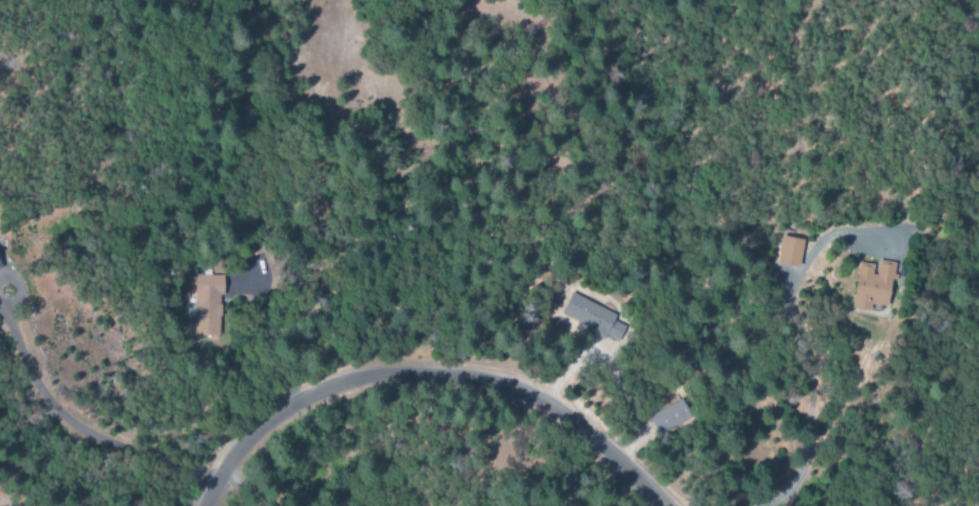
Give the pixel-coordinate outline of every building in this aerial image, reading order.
[(802,239),(780,237),(777,264),(799,266),(802,239)] [(887,306),(891,279),(894,280),(896,263),(876,260),(875,265),(857,262),(851,308),(870,311),(870,304),(887,306)] [(188,294),(196,294),(195,336),(222,336),(222,276),(188,276),(188,294)] [(616,316),(571,293),(561,313),(591,328),(589,330),(614,342),(621,327),(613,323),(616,316)] [(691,420),(681,400),(649,416),(658,436),(691,420)]
